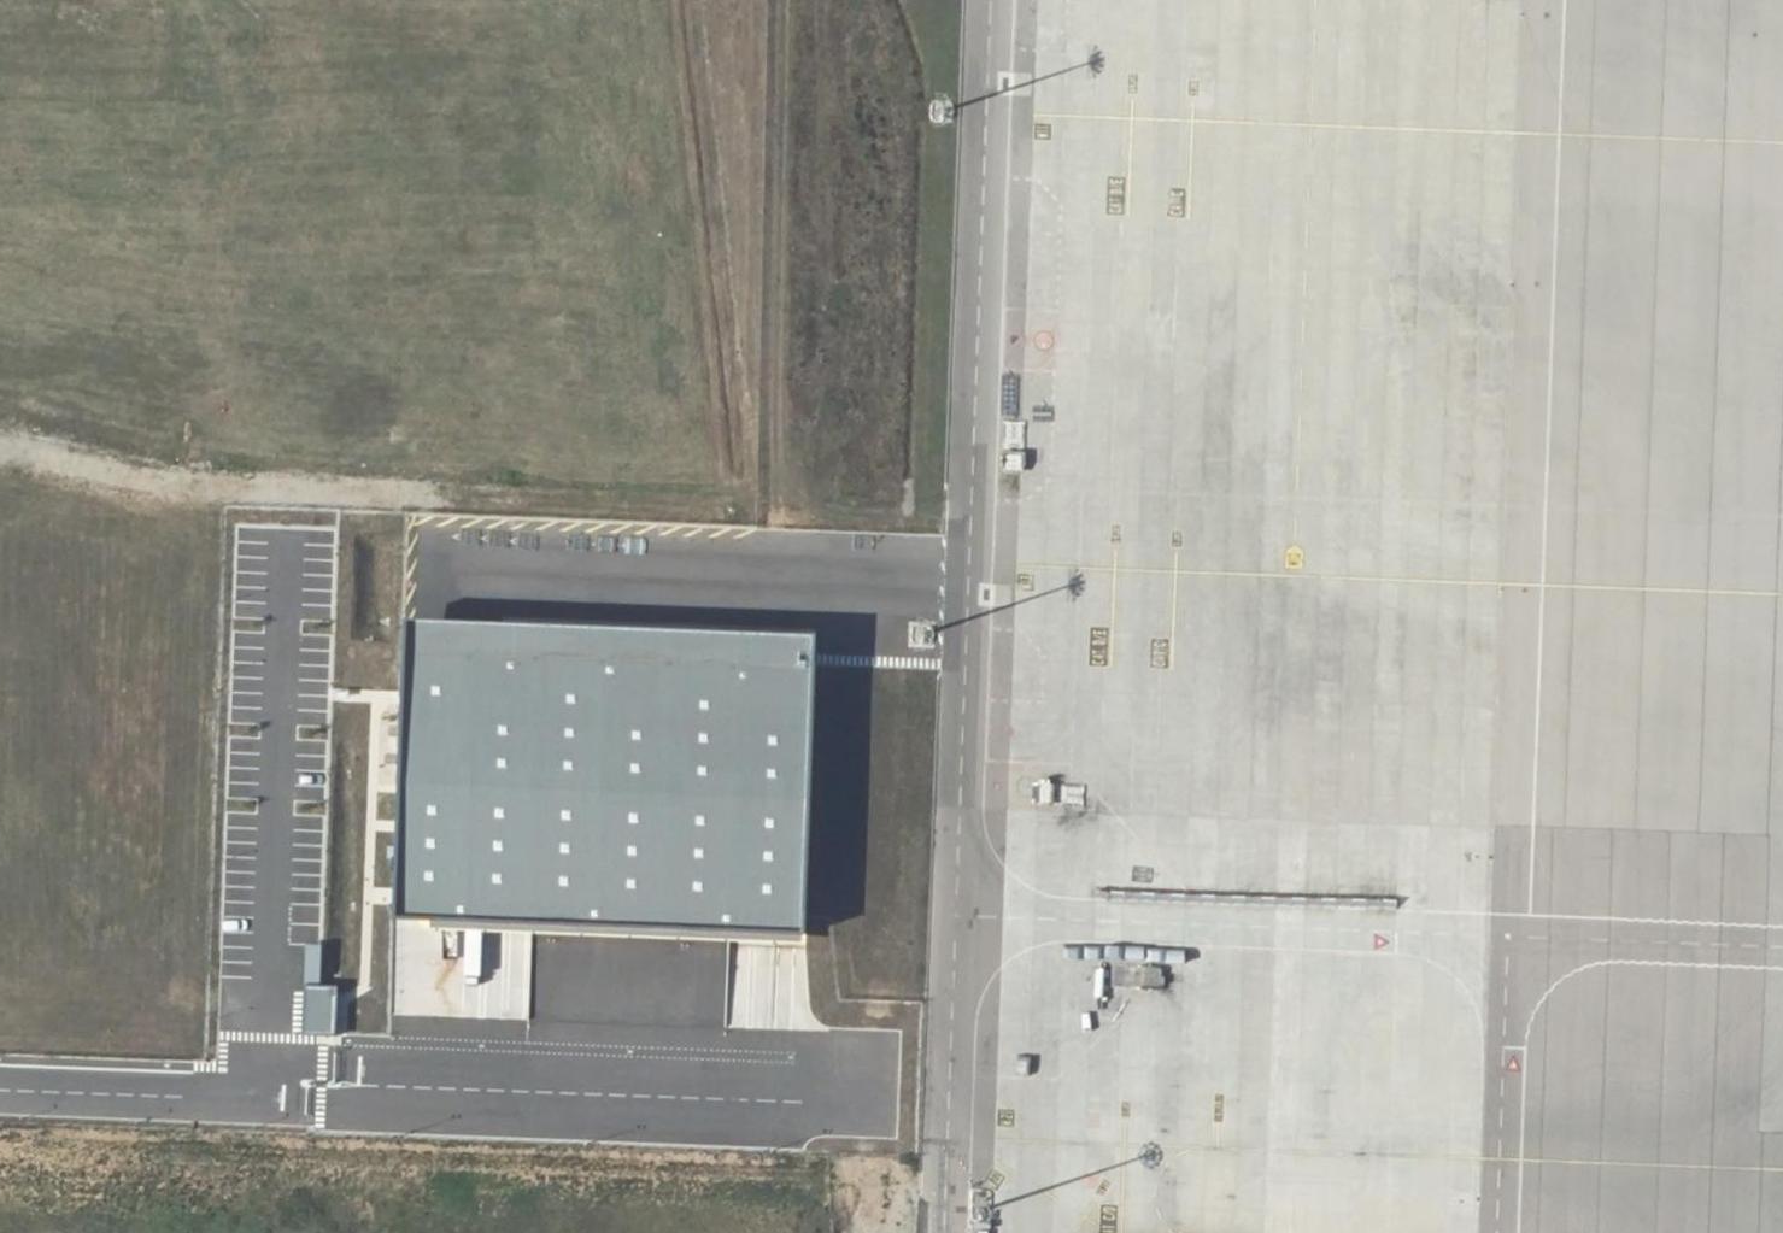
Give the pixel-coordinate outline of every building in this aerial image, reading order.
[(816,639),(412,615),(395,911),(799,935),(816,639)]
